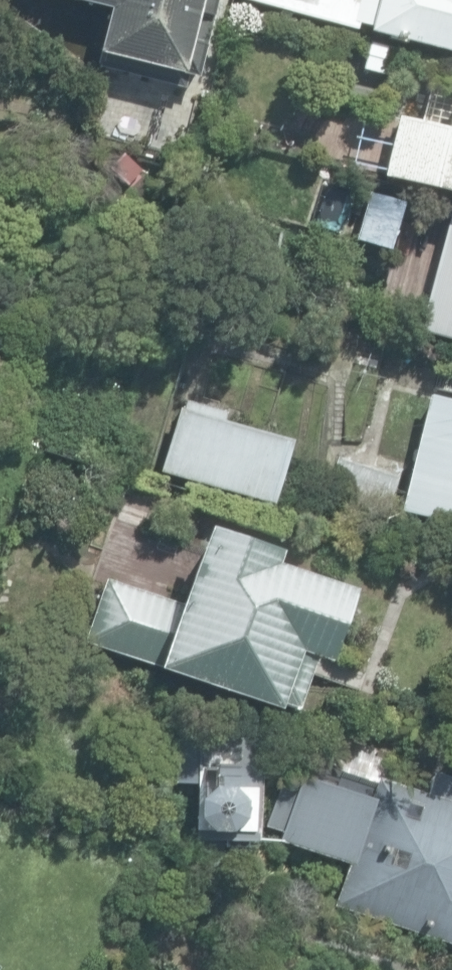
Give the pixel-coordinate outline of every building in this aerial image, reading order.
[(154,81),(155,78),(168,81),(171,72),(198,78),(216,0),(75,0),(110,8),(100,53),(102,53),(100,65),(111,68),(110,71),(154,81)] [(451,53),(451,0),(247,0),(357,28),(358,22),(370,26),(368,31),(451,53)] [(368,41),(362,67),(389,74),(395,48),(368,41)] [(451,190),(451,92),(430,86),(420,121),(395,115),(380,171),(451,190)] [(111,168),(126,185),(142,171),(126,153),(111,168)] [(353,239),(390,250),(403,202),(367,192),(353,239)] [(451,339),(451,216),(448,215),(417,329),(451,339)] [(429,392),(400,512),(451,525),(451,398),(429,392)] [(159,473),(270,505),(289,441),(224,421),(226,412),(189,401),(186,411),(177,409),(159,473)] [(321,503),(382,524),(397,480),(336,459),(321,503)] [(278,703),(294,709),(313,657),(326,662),(353,591),(275,561),(278,552),(203,523),(182,577),(172,574),(163,598),(105,576),(79,644),(160,668),(162,663),(276,707),(278,703)] [(203,753),(204,844),(259,844),(258,752),(203,753)] [(451,944),(451,778),(439,773),(432,794),(379,777),(371,798),(299,775),(298,780),(283,775),(266,823),(282,828),(278,840),(347,863),(333,905),(451,944)]
